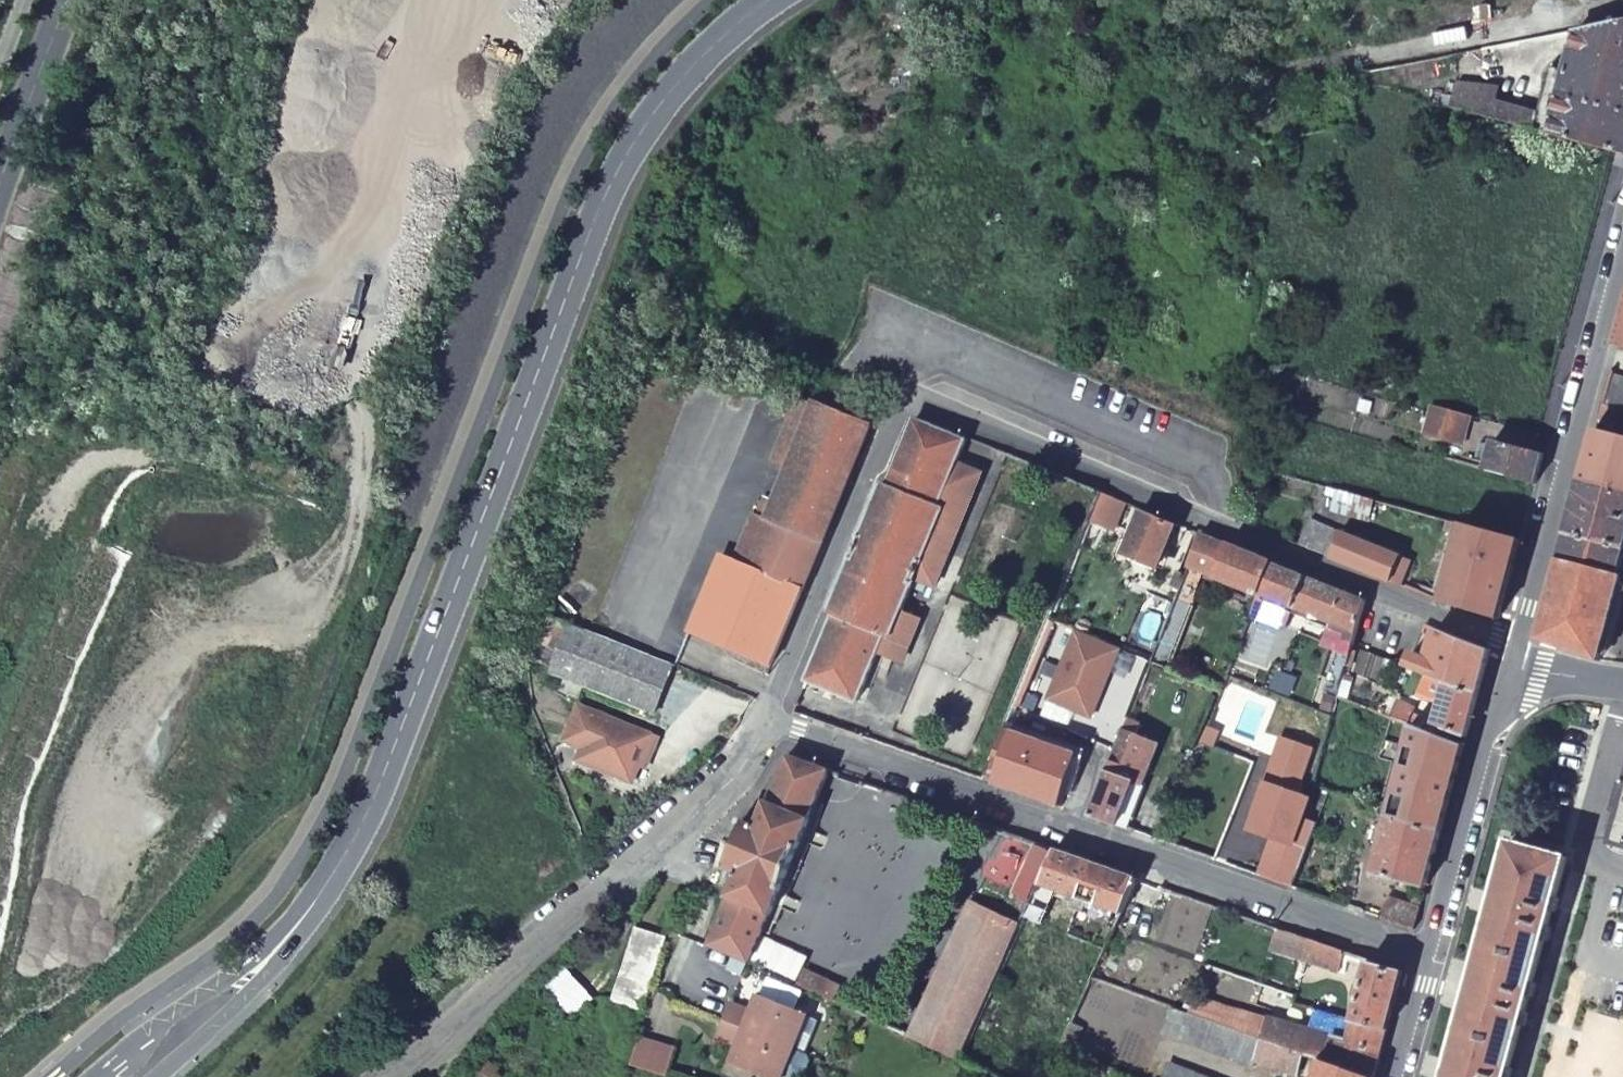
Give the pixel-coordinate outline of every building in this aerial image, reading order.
[(1578,31),(1554,120),(1491,103),(1494,92),(1462,84),(1456,109),(1615,152),(1622,154),(1622,22),(1578,31)] [(1526,54),(1524,41),(1491,47),(1493,61),(1526,54)] [(1611,374),(1603,402),(1622,407),(1622,377),(1611,374)] [(689,631),(770,664),(867,423),(813,402),(811,407),(795,399),(769,460),(787,467),(747,566),(722,555),(689,631)] [(1603,402),(1598,421),(1616,426),(1617,423),(1622,424),(1622,407),(1603,402)] [(1434,407),(1432,415),(1471,426),(1473,418),(1434,407)] [(1471,426),(1432,415),(1426,437),(1465,447),(1471,426)] [(836,614),(809,677),(862,698),(882,651),(907,661),(925,617),(905,609),(917,578),(938,587),(985,474),(959,463),(968,440),(917,419),(891,481),(885,478),(829,611),(836,614)] [(1622,491),(1622,435),(1596,428),(1582,480),(1622,491)] [(1535,485),(1543,454),(1494,441),(1493,446),(1482,444),(1478,461),(1488,463),(1485,472),(1535,485)] [(1622,556),(1622,491),(1582,480),(1561,559),(1622,576),(1622,561),(1622,560),(1622,556)] [(1385,504),(1344,493),(1338,514),(1379,525),(1385,504)] [(1159,569),(1177,524),(1142,509),(1123,554),(1159,569)] [(1311,521),(1301,545),(1332,558),(1342,534),(1311,521)] [(1520,541),(1461,525),(1443,603),(1499,619),(1520,541)] [(1342,534),(1332,558),(1402,586),(1412,563),(1342,534)] [(1191,567),(1260,595),(1272,564),(1204,535),(1191,567)] [(1561,559),(1539,639),(1599,659),(1619,589),(1622,590),(1622,576),(1561,559)] [(1272,564),(1260,595),(1266,598),(1258,617),(1285,627),(1293,608),(1358,634),(1362,622),(1367,602),(1272,564)] [(1181,591),(1154,659),(1172,668),(1199,598),(1181,591)] [(672,663),(571,623),(551,673),(652,712),(672,663)] [(1408,668),(1424,674),(1426,674),(1447,682),(1478,693),(1489,651),(1438,630),(1425,625),(1423,633),(1435,638),(1428,661),(1412,656),(1408,668)] [(1121,648),(1078,631),(1050,700),(1094,717),(1121,648)] [(1447,682),(1426,674),(1420,690),(1442,697),(1447,682)] [(1478,693),(1447,682),(1442,697),(1434,726),(1466,737),(1478,693)] [(656,735),(577,704),(564,739),(581,746),(576,759),(632,781),(639,763),(644,750),(650,752),(656,735)] [(1415,727),(1422,730),(1424,723),(1412,719),(1415,710),(1396,704),(1392,719),(1415,727)] [(1137,723),(1129,720),(1123,735),(1090,817),(1117,826),(1135,782),(1142,785),(1158,745),(1133,734),(1137,723)] [(1008,727),(997,755),(1004,759),(995,783),(1062,807),(1082,756),(1008,727)] [(1415,727),(1392,814),(1441,832),(1464,745),(1422,730),(1415,727)] [(1202,744),(1216,749),(1220,738),(1207,732),(1202,744)] [(1313,749),(1284,738),(1277,755),(1306,767),(1313,749)] [(922,747),(910,742),(906,751),(919,756),(922,747)] [(650,752),(644,750),(639,763),(645,766),(650,752)] [(711,945),(753,963),(763,938),(772,916),(775,917),(817,817),(812,816),(831,769),(789,753),(771,798),(767,797),(756,825),(741,819),(721,866),(737,872),(726,899),(729,900),(711,945)] [(1306,767),(1277,755),(1249,826),(1277,837),(1264,871),(1295,883),(1318,826),(1301,820),(1309,799),(1296,794),(1306,767)] [(1441,832),(1392,814),(1376,872),(1426,888),(1441,832)] [(1566,855),(1510,839),(1445,1076),(1504,1076),(1566,855)] [(1032,900),(1055,849),(1037,842),(1016,894),(1032,900)] [(1137,878),(1055,849),(1032,900),(1023,923),(1010,952),(1025,958),(1055,888),(1122,914),(1137,878)] [(1415,931),(1423,898),(1412,895),(1410,905),(1384,896),(1378,917),(1415,931)] [(966,1055),(1010,952),(1023,923),(976,903),(965,926),(918,1034),(966,1055)] [(646,1008),(667,942),(668,938),(638,928),(616,998),(646,1008)] [(763,938),(753,963),(806,986),(811,975),(817,961),(763,938)] [(1326,970),(1334,949),(1311,940),(1300,968),(1313,972),(1315,966),(1326,970)] [(1353,1020),(1386,1033),(1402,973),(1372,962),(1353,1020)] [(567,966),(544,987),(574,1019),(596,998),(567,966)] [(811,975),(806,986),(838,1000),(842,989),(811,975)] [(734,1003),(727,1020),(797,1050),(810,1018),(811,1016),(761,996),(754,1011),(734,1003)] [(1386,1033),(1353,1020),(1344,1049),(1272,1022),(1270,1028),(1219,1008),(1215,1018),(1266,1038),(1370,1076),(1374,1076),(1386,1033)] [(1259,1056),(1266,1038),(1215,1018),(1190,1009),(1180,1032),(1255,1063),(1259,1056)] [(727,1020),(720,1038),(739,1046),(732,1062),(767,1076),(806,1076),(815,1058),(797,1050),(727,1020)] [(641,1037),(633,1064),(668,1075),(677,1049),(641,1037)] [(1266,1038),(1259,1056),(1298,1072),(1303,1062),(1318,1068),(1315,1076),(1370,1076),(1266,1038)] [(1161,1076),(1216,1076),(1170,1057),(1161,1076)]
